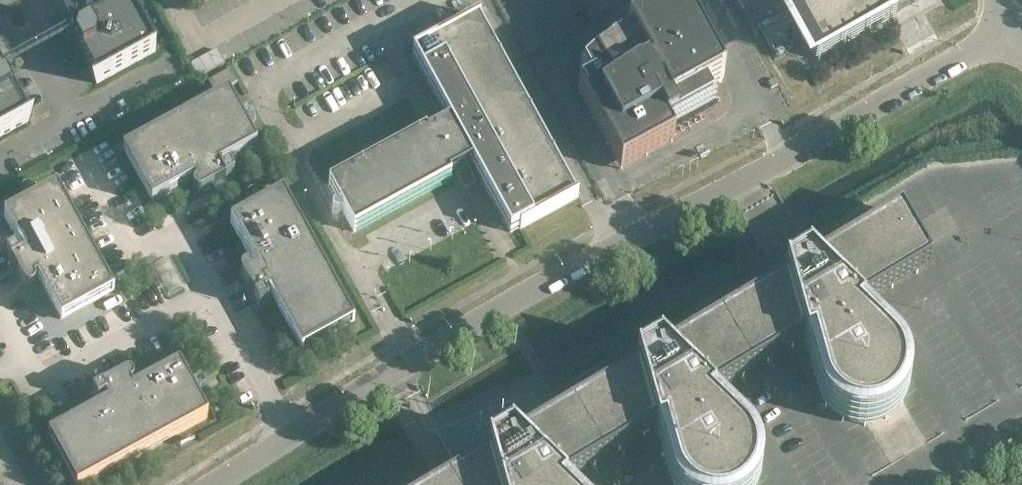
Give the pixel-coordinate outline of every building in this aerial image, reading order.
[(773,10),(806,71),(935,0),(790,0),(773,10)] [(627,33),(627,34),(618,39),(613,42),(608,45),(610,47),(605,51),(600,54),(594,59),(586,66),(579,73),(587,87),(577,93),(620,171),(674,142),(668,132),(715,106),(707,91),(723,82),(680,4),(627,33)] [(155,52),(129,5),(77,33),(74,43),(97,84),(155,52)] [(426,135),(425,133),(328,186),(353,232),(450,179),(449,177),(472,164),(509,232),(515,229),(516,231),(577,197),(576,195),(479,19),(480,18),(478,16),(417,50),(418,52),(412,54),(449,122),(426,135)] [(236,84),(229,71),(208,83),(215,95),(236,84)] [(0,79),(0,137),(28,122),(5,81),(0,79)] [(228,94),(125,151),(153,203),(194,181),(196,185),(195,186),(194,186),(193,187),(193,188),(193,189),(193,190),(193,191),(193,192),(194,194),(195,195),(196,195),(197,196),(199,196),(200,196),(201,195),(233,178),(228,170),(221,173),(218,168),(256,147),(244,125),(249,123),(252,122),(253,121),(254,119),(254,118),(255,117),(254,116),(254,114),(253,113),(252,112),(251,112),(250,111),(248,111),(246,112),(244,113),(244,114),(240,116),(228,94)] [(38,280),(60,320),(112,291),(56,188),(34,200),(32,196),(31,193),(30,192),(29,191),(28,190),(26,190),(24,190),(23,191),(22,192),(21,193),(21,194),(20,195),(20,196),(20,197),(21,198),(22,201),(23,201),(25,205),(4,217),(24,255),(19,258),(15,252),(6,256),(24,288),(25,289),(26,290),(27,290),(28,291),(31,290),(32,290),(33,289),(34,288),(34,287),(35,286),(35,285),(35,284),(35,283),(34,282),(38,280)] [(300,351),(352,322),(282,194),(261,206),(258,202),(259,201),(257,198),(256,197),(254,196),(253,196),(251,196),(250,196),(248,197),(248,198),(247,199),(247,200),(247,201),(247,202),(247,203),(247,204),(249,207),(251,211),(230,223),(255,269),(251,271),(251,270),(250,269),(248,269),(247,268),(246,268),(244,268),(243,269),(241,270),(241,271),(240,273),(240,274),(240,275),(241,277),(258,308),(267,304),(263,297),(269,294),(300,351)] [(812,265),(807,260),(807,261),(785,274),(784,274),(786,281),(664,354),(659,349),(658,349),(658,350),(637,362),(636,362),(638,369),(515,442),(510,437),(509,438),(500,421),(493,426),(492,425),(491,424),(490,424),(488,424),(487,424),(487,425),(486,426),(485,427),(485,428),(485,429),(486,430),(478,434),(488,450),(487,451),(489,458),(443,484),(562,484),(655,430),(669,481),(670,484),(758,484),(759,482),(759,480),(760,478),(760,476),(761,474),(761,471),(761,468),(761,466),(761,463),(760,461),(760,457),(759,455),(758,452),(757,449),(755,446),(754,443),(751,440),(750,438),(747,435),(709,398),(803,342),(818,393),(819,396),(821,400),(822,404),(824,406),(826,409),(828,411),(831,414),(833,416),(836,418),(839,420),(843,422),(845,423),(848,424),(852,425),(857,426),(861,427),(865,427),(868,426),(872,426),(876,425),(879,424),(883,422),(888,419),(891,417),(893,416),(895,414),(897,412),(899,410),(900,408),(903,404),(905,401),(905,399),(907,396),(908,393),(909,389),(909,387),(909,383),(910,379),(909,376),(909,374),(909,371),(908,368),(907,364),(906,362),(905,359),(903,357),(901,354),(899,350),(897,348),(858,310),(931,266),(900,213),(812,265)] [(51,436),(77,484),(85,484),(207,418),(195,396),(200,394),(204,392),(205,391),(205,390),(205,389),(205,387),(205,385),(204,384),(203,383),(202,383),(200,382),(198,383),(197,383),(195,385),(190,387),(179,366),(132,391),(130,387),(131,387),(132,386),(133,384),(133,383),(133,382),(133,381),(133,380),(132,379),(131,378),(131,377),(130,376),(128,376),(127,376),(125,376),(124,377),(93,394),(98,402),(105,399),(108,404),(51,436)]
